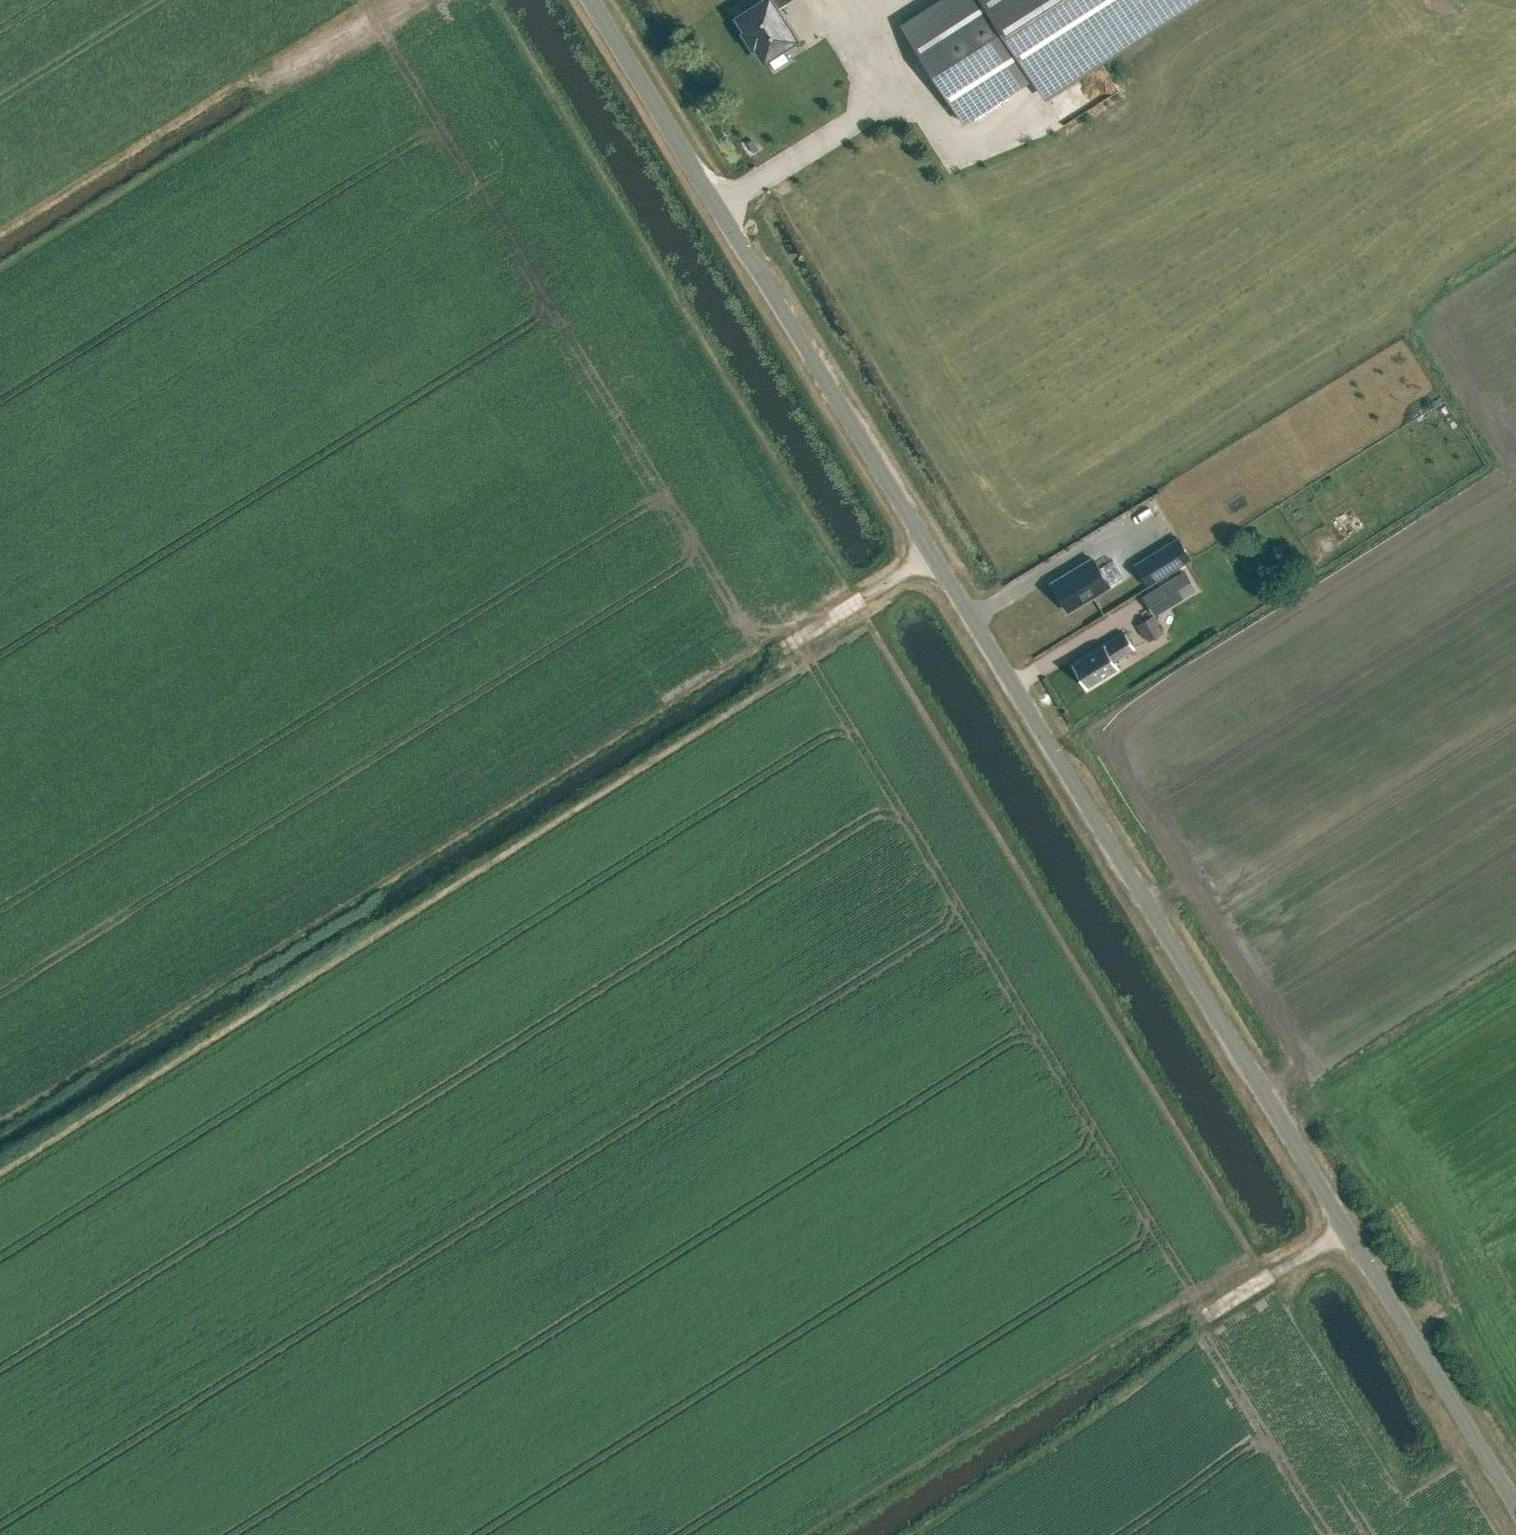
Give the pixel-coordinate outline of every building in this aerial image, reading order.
[(789,2),(787,0),(759,0),(761,3),(739,17),(748,32),(746,33),(754,46),(756,44),(765,59),(796,39),(777,9),(789,2)] [(903,24),(965,122),(1034,78),(1044,94),(1192,0),(940,0),(903,24)] [(1156,551),(1135,565),(1148,585),(1169,572),(1191,558),(1178,537),(1156,551)] [(1068,611),(1109,586),(1093,558),(1052,583),(1068,611)] [(1153,614),(1180,596),(1170,579),(1142,597),(1153,614)] [(1148,639),(1162,630),(1151,614),(1137,623),(1148,639)] [(1087,687),(1119,666),(1115,661),(1135,648),(1124,632),(1073,666),(1087,687)] [(1062,690),(1059,676),(1046,679),(1050,693),(1062,690)]
